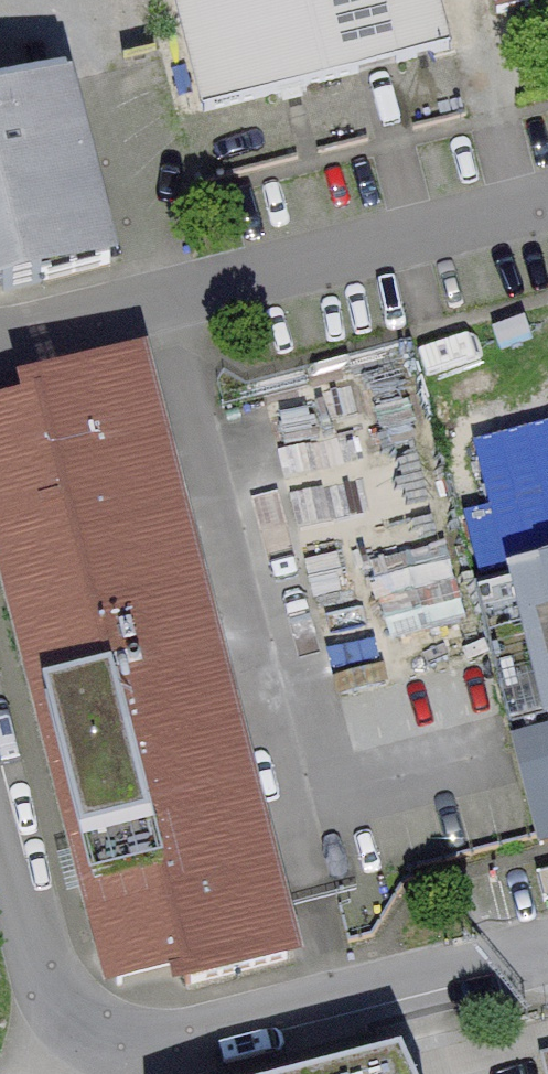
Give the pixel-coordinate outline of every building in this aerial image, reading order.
[(204,112),(451,50),(438,0),(175,0),(204,112)] [(496,15),(547,1),(547,0),(492,0),(496,15)] [(4,290),(111,263),(67,93),(69,92),(67,82),(0,100),(0,276),(4,290)] [(44,698),(209,655),(133,363),(33,388),(37,404),(0,414),(0,529),(44,698)] [(471,439),(488,505),(465,511),(483,581),(547,565),(547,420),(471,439)] [(513,577),(531,647),(547,713),(547,568),(513,577)] [(531,647),(513,577),(475,587),(493,657),(531,647)] [(209,655),(44,698),(119,986),(182,969),(187,985),(288,959),(209,655)] [(535,847),(547,844),(547,735),(508,745),(532,837),(535,847)] [(346,1073),(410,1073),(401,1058),(355,1071),(346,1073)]
